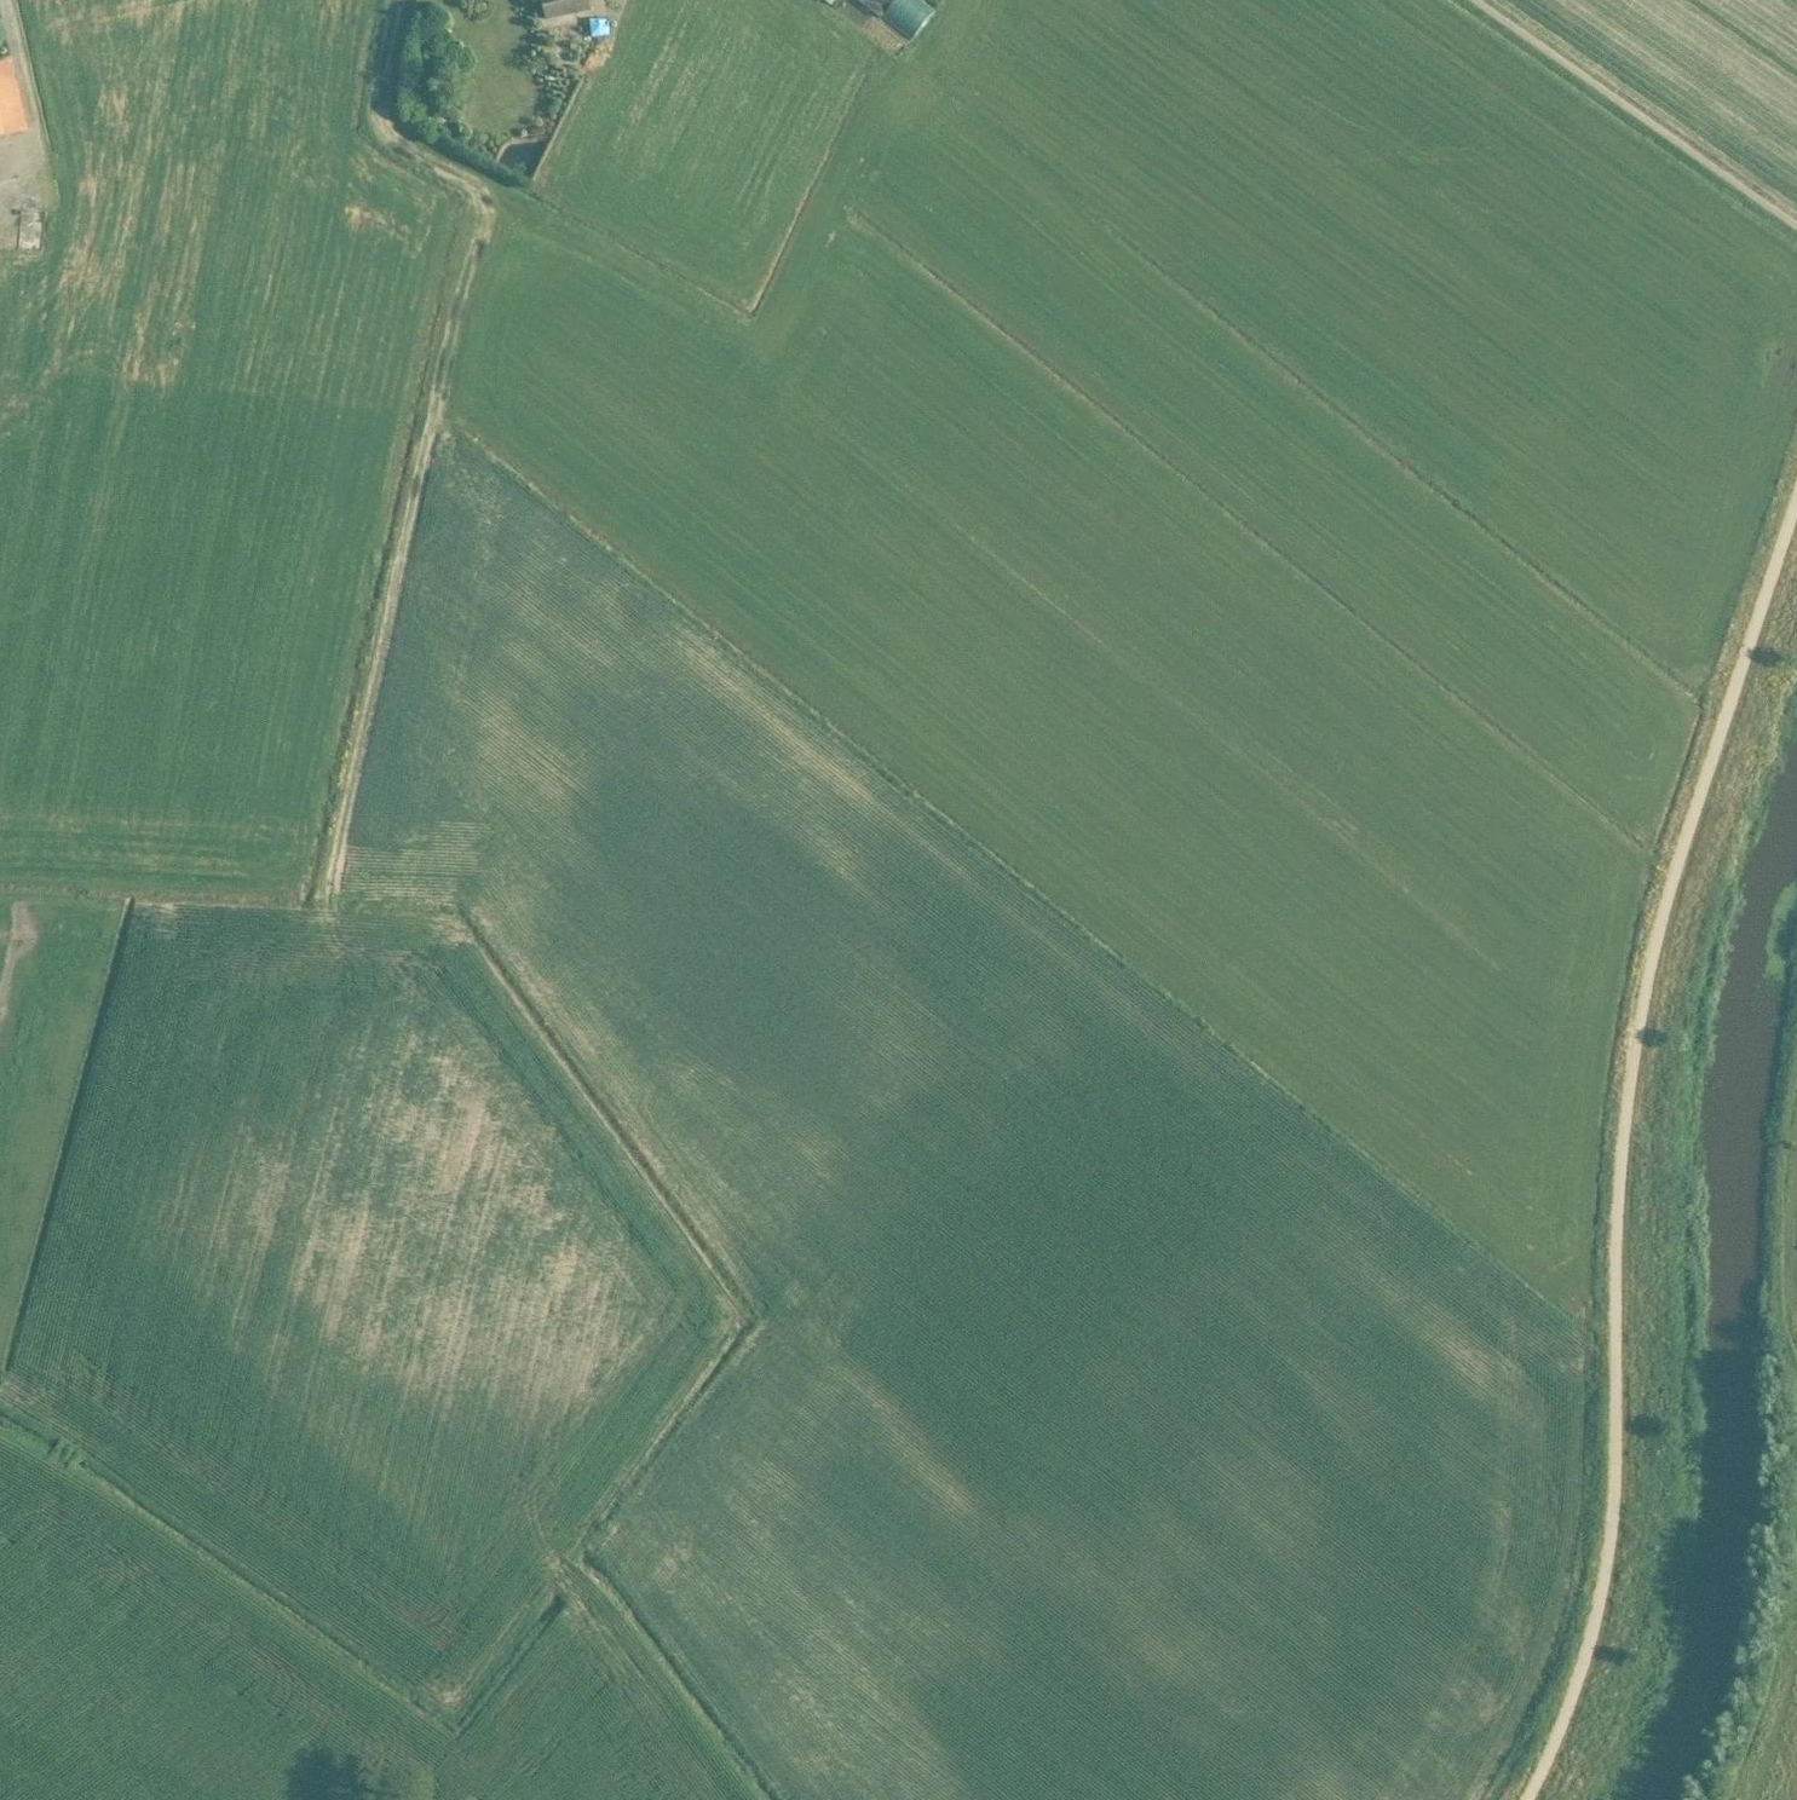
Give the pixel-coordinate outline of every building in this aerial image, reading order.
[(591,11),(589,0),(542,0),(546,21),(591,11)] [(895,17),(900,0),(868,0),(865,8),(895,17)] [(893,24),(924,44),(946,12),(928,0),(909,0),(893,24)] [(16,84),(11,61),(0,63),(0,140),(30,133),(16,84)]
